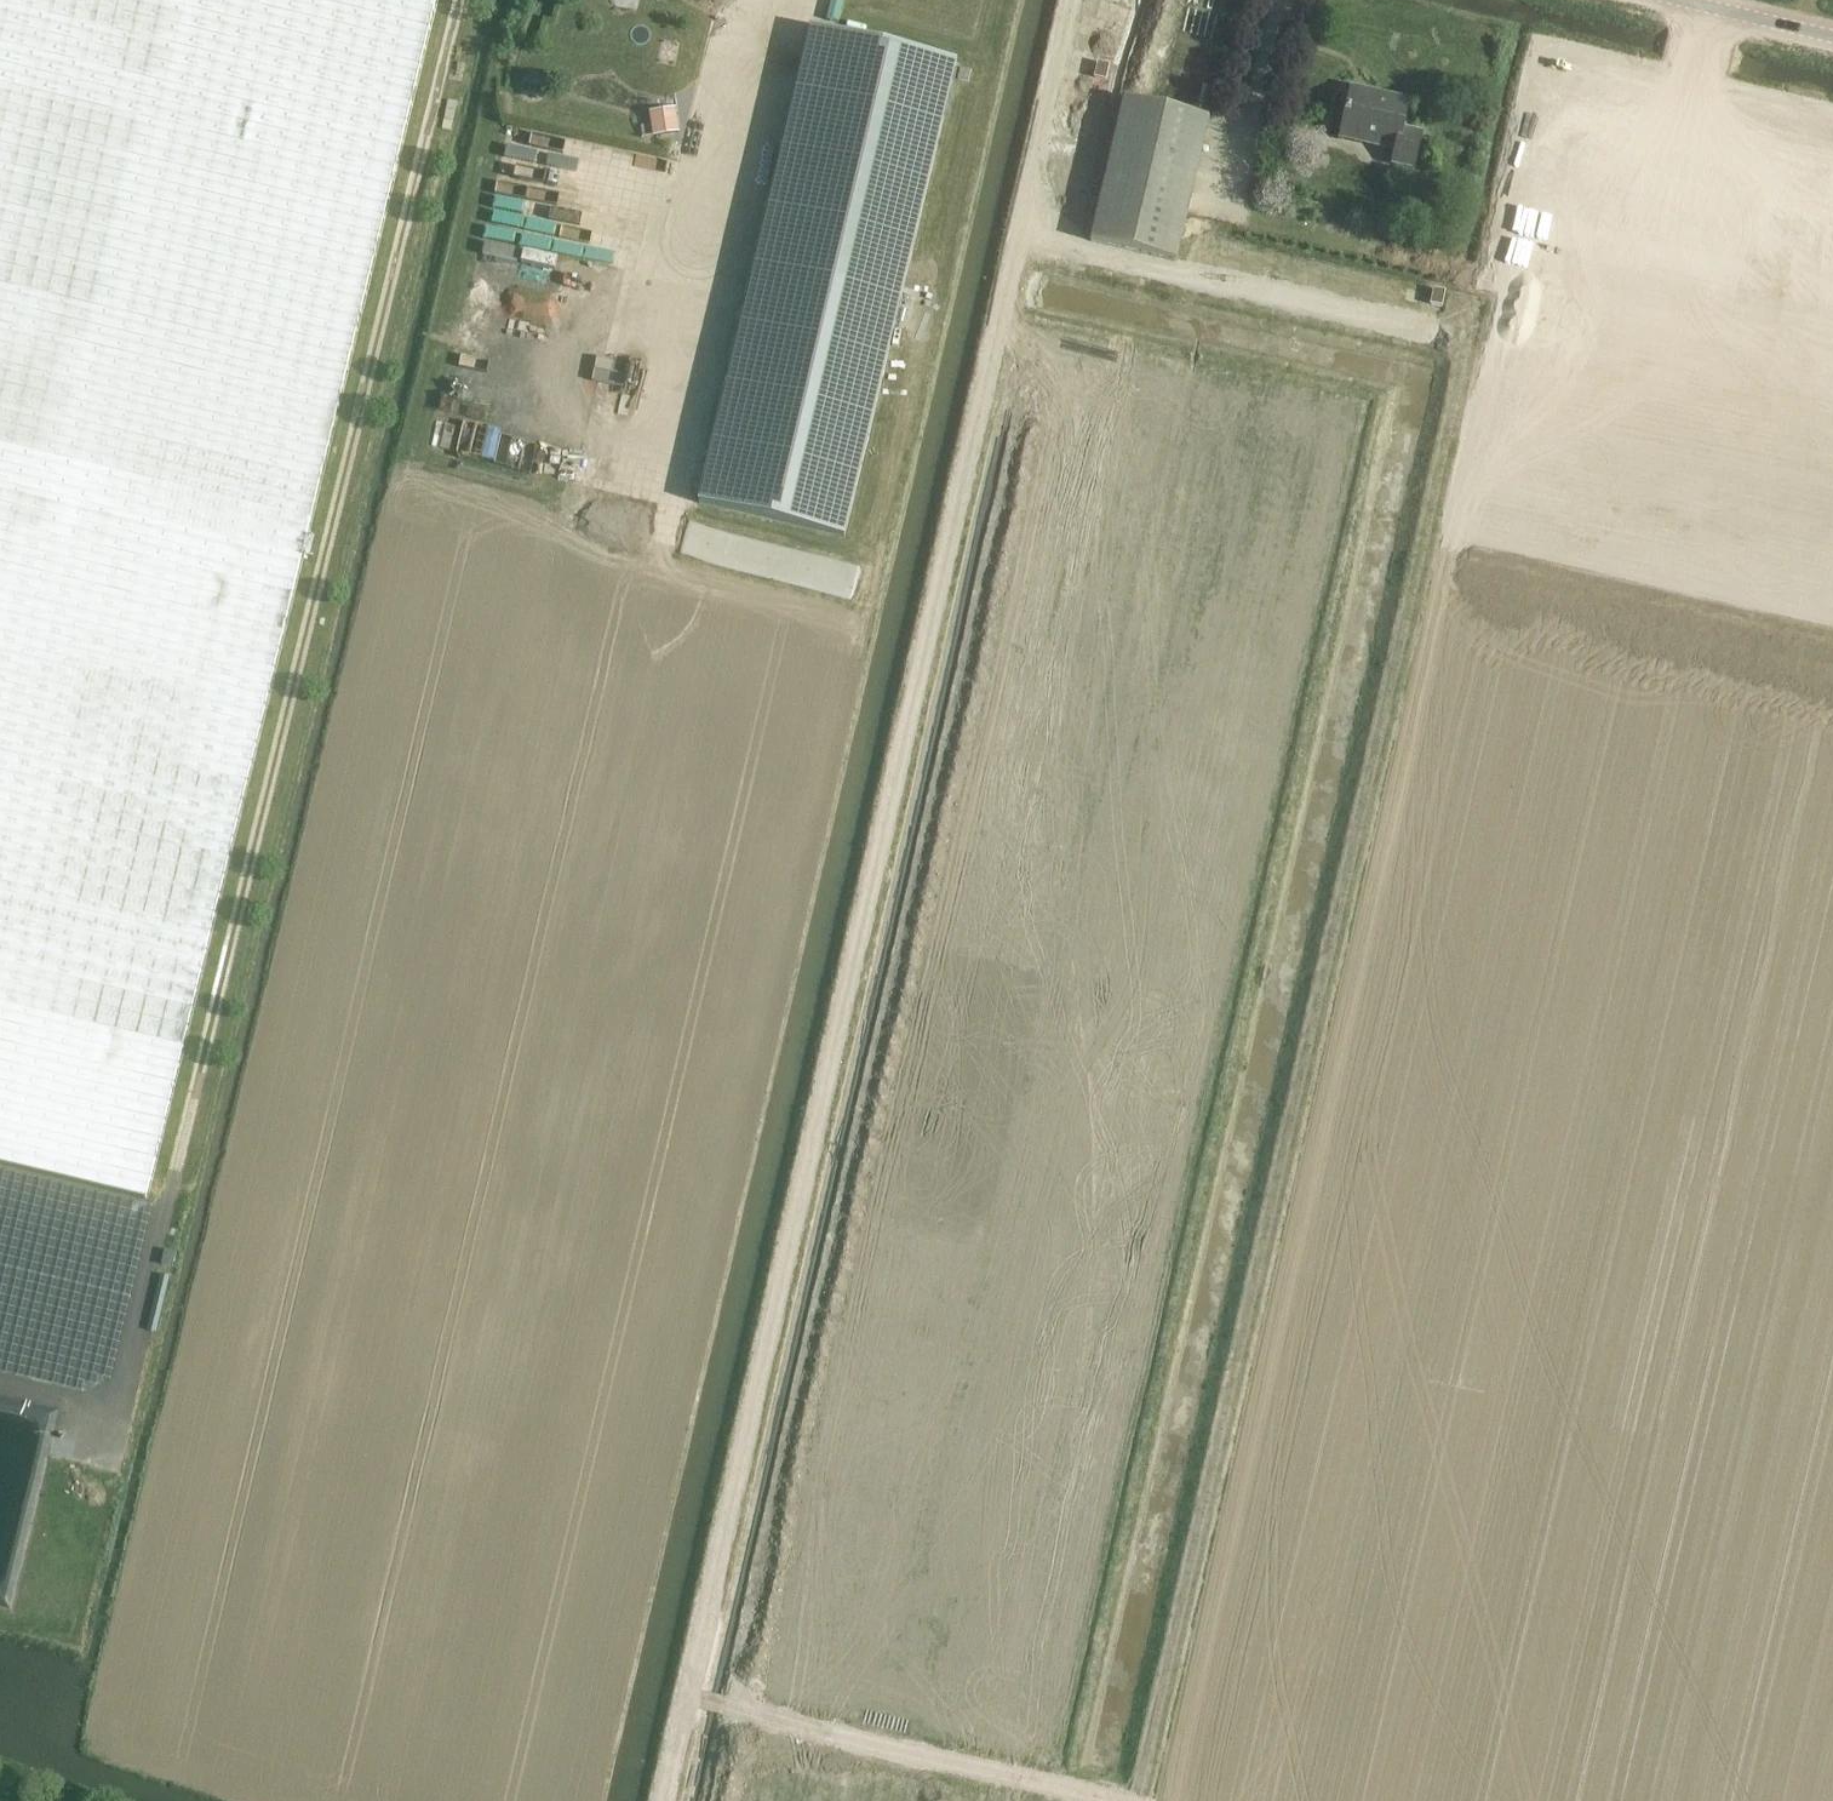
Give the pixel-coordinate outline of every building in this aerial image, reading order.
[(143,1205),(169,1100),(282,634),(436,0),(0,0),(0,1171),(143,1205)] [(845,537),(873,416),(900,302),(956,62),(811,27),(754,267),(699,503),(845,537)] [(1348,91),(1346,100),(1348,104),(1341,137),(1396,150),(1393,163),(1414,168),(1421,134),(1402,130),(1409,102),(1387,97),(1386,100),(1369,96),(1366,92),(1352,88),(1348,91)] [(1124,100),(1118,124),(1091,242),(1176,262),(1209,120),(1124,100)] [(676,108),(649,112),(653,137),(679,133),(676,108)]
